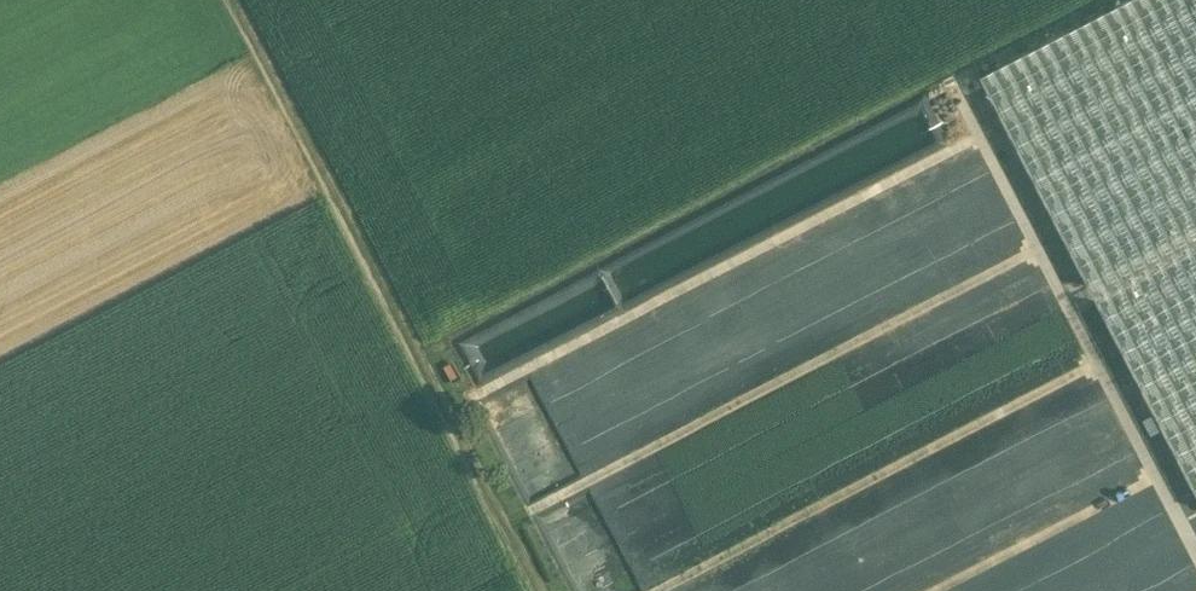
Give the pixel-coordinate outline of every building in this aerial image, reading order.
[(980,78),(1195,495),(1195,0),(1131,0),(980,78)] [(552,341),(620,299),(602,269),(534,311),(552,341)] [(440,358),(460,390),(486,375),(466,342),(440,358)]
